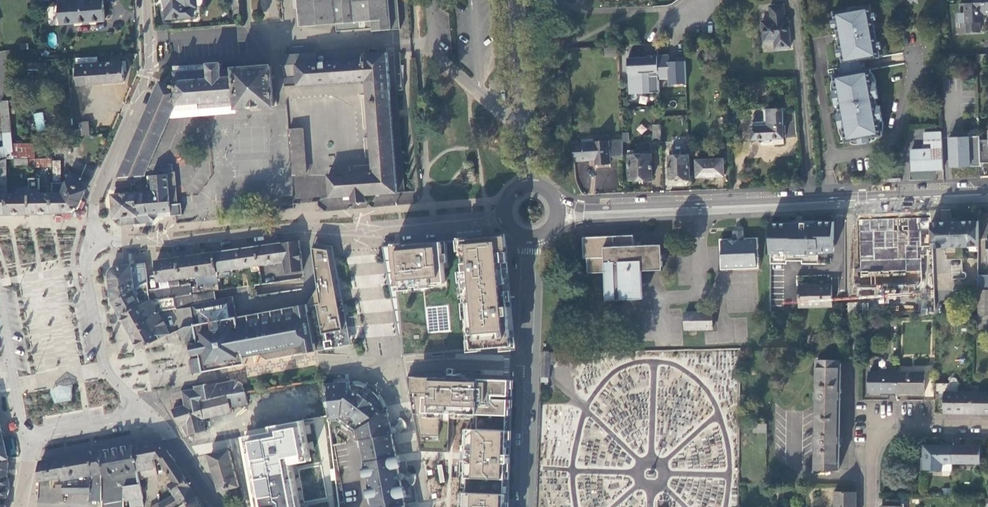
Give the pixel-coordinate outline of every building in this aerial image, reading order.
[(58,2),(59,24),(105,20),(103,0),(68,0),(68,2),(59,2),(58,2)] [(166,20),(187,19),(193,19),(192,9),(197,9),(197,0),(165,0),(166,20)] [(240,14),(239,0),(232,0),(233,14),(240,14)] [(400,29),(398,11),(396,0),(297,0),(297,1),(297,4),(298,21),(299,26),(336,26),(337,33),(359,31),(359,27),(360,23),(364,23),(366,23),(369,27),(371,32),(400,29)] [(976,2),(967,2),(967,12),(967,22),(968,22),(968,31),(982,31),(982,22),(982,13),(985,13),(987,13),(987,0),(976,0),(976,2)] [(760,5),(764,51),(790,49),(786,3),(760,5)] [(872,5),(835,11),(838,33),(847,32),(848,39),(839,40),(843,62),(839,63),(841,74),(835,75),(840,105),(850,103),(851,111),(841,112),(846,142),(884,135),(873,69),(868,70),(866,58),(881,56),(872,5)] [(839,37),(839,40),(848,39),(847,32),(838,33),(839,37)] [(364,86),(364,92),(391,90),(388,52),(366,54),(367,47),(316,51),(315,44),(290,47),(290,54),(284,55),(285,86),(290,86),(305,85),(319,84),(334,83),(347,82),(354,82),(360,81),(364,81),(364,86)] [(622,45),(608,46),(609,55),(622,54),(622,45)] [(987,62),(987,53),(978,53),(978,62),(987,62)] [(667,85),(686,84),(685,60),(669,61),(668,54),(626,56),(627,94),(659,93),(658,80),(666,79),(667,85)] [(97,64),(97,57),(77,58),(79,84),(124,81),(124,70),(123,62),(97,64)] [(236,114),(235,110),(274,108),(274,105),(272,69),(223,72),(222,65),(176,68),(177,86),(175,86),(174,88),(162,83),(120,178),(132,177),(147,175),(169,118),(209,115),(236,114)] [(399,192),(391,90),(364,92),(364,98),(368,140),(370,169),(370,172),(372,195),(399,192)] [(407,191),(399,90),(391,90),(399,192),(407,191)] [(2,102),(3,117),(11,116),(9,101),(2,102)] [(840,108),(841,112),(851,111),(850,103),(840,105),(840,108)] [(784,136),(781,107),(766,108),(767,119),(757,120),(754,123),(755,138),(770,137),(784,136)] [(33,114),(37,132),(46,130),(42,112),(33,114)] [(3,117),(4,133),(12,132),(11,116),(3,117)] [(625,130),(635,130),(635,122),(625,122),(625,130)] [(642,135),(647,128),(640,123),(636,131),(642,135)] [(656,138),(664,138),(663,125),(656,125),(656,138)] [(303,128),(290,129),(294,175),(306,175),(306,156),(303,128)] [(929,169),(945,168),(944,140),(943,130),(926,131),(927,148),(913,149),(914,169),(929,169)] [(6,159),(14,158),(14,148),(12,132),(4,133),(5,147),(0,149),(0,161),(6,159)] [(982,139),(982,138),(982,135),(952,136),(953,159),(953,166),(983,165),(983,162),(982,139)] [(612,157),(626,157),(625,141),(625,140),(602,141),(580,143),(580,140),(576,140),(577,160),(600,159),(600,163),(604,163),(612,163),(612,157)] [(682,178),(692,177),(691,152),(687,153),(687,155),(684,155),(684,149),(676,149),(676,156),(671,156),(672,178),(682,178)] [(653,179),(652,154),(635,155),(635,150),(629,151),(630,180),(641,180),(653,179)] [(40,158),(30,158),(30,166),(41,166),(40,158)] [(726,158),(699,160),(700,177),(713,176),(726,175),(726,158)] [(8,177),(6,159),(0,161),(0,179),(8,177)] [(369,195),(372,195),(370,172),(330,174),(332,197),(354,195),(355,199),(358,200),(361,200),(367,199),(368,197),(369,195)] [(53,182),(49,182),(47,193),(48,213),(54,213),(62,213),(71,212),(74,212),(77,210),(78,209),(79,207),(91,181),(72,173),(65,188),(64,188),(64,182),(61,182),(53,182)] [(152,175),(153,188),(157,188),(158,196),(161,195),(162,212),(173,212),(172,203),(169,173),(152,175)] [(0,179),(0,187),(9,184),(8,177),(0,179)] [(132,185),(132,177),(120,178),(117,186),(120,187),(132,185)] [(30,179),(30,189),(38,189),(38,179),(30,179)] [(10,193),(9,184),(0,187),(0,193),(10,193)] [(154,191),(114,195),(116,219),(122,224),(149,221),(154,220),(158,217),(158,213),(162,212),(161,195),(158,196),(157,188),(153,188),(154,191)] [(20,194),(10,193),(10,213),(21,213),(31,213),(30,189),(20,189),(20,194)] [(38,189),(30,189),(31,213),(39,213),(48,213),(47,193),(40,193),(40,189),(38,189)] [(10,213),(10,193),(0,193),(0,214),(10,213)] [(172,203),(173,212),(173,215),(184,214),(183,202),(175,203),(172,203)] [(81,208),(79,207),(78,209),(77,210),(74,212),(71,212),(62,213),(54,213),(55,216),(57,217),(67,216),(67,215),(72,214),(74,217),(78,218),(82,216),(82,211),(81,208)] [(931,222),(931,217),(859,219),(861,276),(922,274),(921,249),(932,249),(931,222)] [(802,223),(781,223),(781,253),(782,253),(782,251),(787,251),(787,253),(794,253),(794,254),(819,254),(819,251),(819,239),(835,239),(835,221),(819,221),(819,223),(802,223)] [(932,249),(979,248),(979,221),(956,222),(931,222),(932,249)] [(781,223),(771,223),(771,253),(781,253),(781,223)] [(516,347),(504,232),(381,245),(401,354),(516,347)] [(722,269),(761,268),(761,257),(759,257),(759,249),(760,249),(760,238),(746,238),(746,234),(735,234),(735,239),(722,239),(722,250),(724,250),(724,258),(722,258),(722,269)] [(636,270),(663,269),(662,245),(635,246),(635,236),(624,236),(614,236),(615,240),(611,240),(612,271),(612,273),(636,272),(636,270)] [(835,251),(835,239),(819,239),(819,251),(835,251)] [(286,272),(304,270),(299,240),(291,241),(257,246),(260,264),(284,261),(286,272)] [(589,272),(612,271),(611,240),(587,241),(589,272)] [(332,245),(310,242),(316,290),(308,302),(316,350),(328,348),(351,343),(332,245)] [(234,268),(260,264),(257,246),(225,251),(216,252),(218,272),(219,276),(235,273),(234,268)] [(205,274),(218,272),(216,252),(166,259),(157,260),(159,280),(176,278),(205,274)] [(122,315),(151,299),(149,289),(145,262),(133,264),(122,265),(117,267),(113,269),(111,272),(110,276),(114,300),(116,305),(122,315)] [(951,264),(954,275),(962,273),(959,262),(951,264)] [(205,274),(207,284),(220,282),(219,276),(218,272),(205,274)] [(637,298),(636,272),(612,273),(612,299),(637,298)] [(159,280),(161,288),(178,285),(176,278),(159,280)] [(161,288),(149,289),(151,299),(191,294),(221,289),(220,282),(207,284),(192,286),(191,283),(178,285),(161,288)] [(834,307),(833,289),(833,284),(818,285),(809,285),(809,282),(800,283),(801,307),(829,305),(829,307),(834,307)] [(880,295),(880,282),(872,283),(872,287),(858,288),(858,296),(880,295)] [(193,304),(222,298),(221,289),(191,294),(193,304)] [(979,290),(978,294),(978,313),(978,315),(987,316),(987,290),(979,290)] [(785,293),(772,293),(772,333),(785,333),(785,293)] [(181,325),(191,324),(196,323),(193,304),(191,294),(151,299),(122,315),(126,323),(129,328),(134,338),(136,342),(140,349),(170,334),(165,324),(167,323),(164,318),(162,318),(158,312),(163,309),(177,307),(181,325)] [(235,296),(222,298),(226,319),(238,317),(235,296)] [(222,298),(193,304),(196,323),(226,319),(222,298)] [(291,312),(285,307),(246,314),(242,321),(238,317),(226,319),(196,323),(197,325),(187,326),(181,328),(183,338),(186,338),(186,341),(198,339),(198,342),(191,343),(193,355),(201,354),(202,357),(202,360),(216,369),(240,365),(239,358),(262,354),(269,359),(293,355),(297,348),(307,346),(308,343),(309,341),(304,312),(302,311),(291,312)] [(713,312),(687,311),(687,328),(714,328),(713,312)] [(540,378),(541,378),(541,383),(548,383),(548,378),(549,378),(550,365),(554,365),(556,364),(556,353),(541,353),(540,378)] [(885,369),(899,369),(899,361),(893,361),(893,354),(885,354),(885,369)] [(820,359),(818,469),(828,469),(841,469),(842,414),(842,399),(842,393),(842,360),(820,359)] [(871,389),(899,389),(899,369),(885,369),(871,369),(871,389)] [(925,369),(899,369),(899,389),(925,389),(925,369)] [(408,373),(423,449),(450,450),(452,413),(471,415),(468,506),(511,506),(516,374),(408,373)] [(247,408),(242,378),(180,389),(183,406),(173,408),(178,436),(206,432),(203,416),(247,408)] [(374,506),(395,506),(407,505),(402,481),(394,434),(413,430),(412,426),(408,427),(407,422),(405,419),(402,417),(400,420),(401,421),(397,425),(395,425),(392,426),(388,409),(387,403),(385,400),(383,396),(380,392),(383,389),(376,385),(371,381),(370,384),(366,382),(362,381),(359,380),(351,381),(324,384),(327,416),(328,420),(339,419),(354,432),(356,440),(361,439),(374,506)] [(974,382),(974,389),(974,411),(986,411),(987,411),(987,390),(980,390),(981,382),(974,382)] [(74,387),(49,391),(57,405),(72,403),(74,387)] [(946,389),(946,410),(958,410),(974,411),(974,389),(946,389)] [(246,439),(258,506),(301,506),(293,465),(312,462),(304,420),(268,426),(269,436),(246,439)] [(754,431),(769,431),(769,422),(754,422),(754,431)] [(140,479),(157,476),(155,461),(159,460),(172,457),(161,440),(147,443),(135,445),(140,479)] [(944,461),(954,461),(954,444),(940,444),(925,444),(925,468),(944,469),(944,461)] [(967,444),(954,444),(954,461),(981,462),(981,445),(967,444)] [(135,445),(119,448),(103,451),(107,475),(104,476),(103,501),(103,506),(125,506),(125,501),(125,486),(141,483),(140,479),(135,445)] [(91,492),(91,501),(103,501),(104,476),(107,475),(103,451),(81,455),(61,458),(64,477),(64,485),(64,493),(86,493),(91,492)] [(207,456),(210,466),(217,495),(229,492),(239,489),(229,451),(207,456)] [(7,498),(7,488),(8,471),(9,462),(8,457),(0,459),(0,497),(7,498)] [(159,460),(170,476),(179,469),(175,462),(172,457),(159,460)] [(40,481),(64,477),(61,458),(52,460),(43,461),(40,481)] [(179,469),(170,476),(175,482),(184,476),(181,472),(179,469)] [(176,495),(171,498),(176,506),(179,506),(197,496),(184,476),(175,482),(170,485),(176,495)] [(143,498),(141,483),(125,486),(125,501),(127,501),(130,500),(131,506),(143,504),(142,498),(143,498)] [(54,489),(54,502),(64,501),(64,493),(64,485),(58,485),(58,489),(54,489)] [(943,487),(943,496),(952,496),(952,488),(943,487)] [(836,506),(858,506),(858,505),(858,491),(837,491),(836,506)] [(197,496),(179,506),(204,506),(197,496)] [(162,506),(176,506),(171,498),(161,505),(162,506)]
